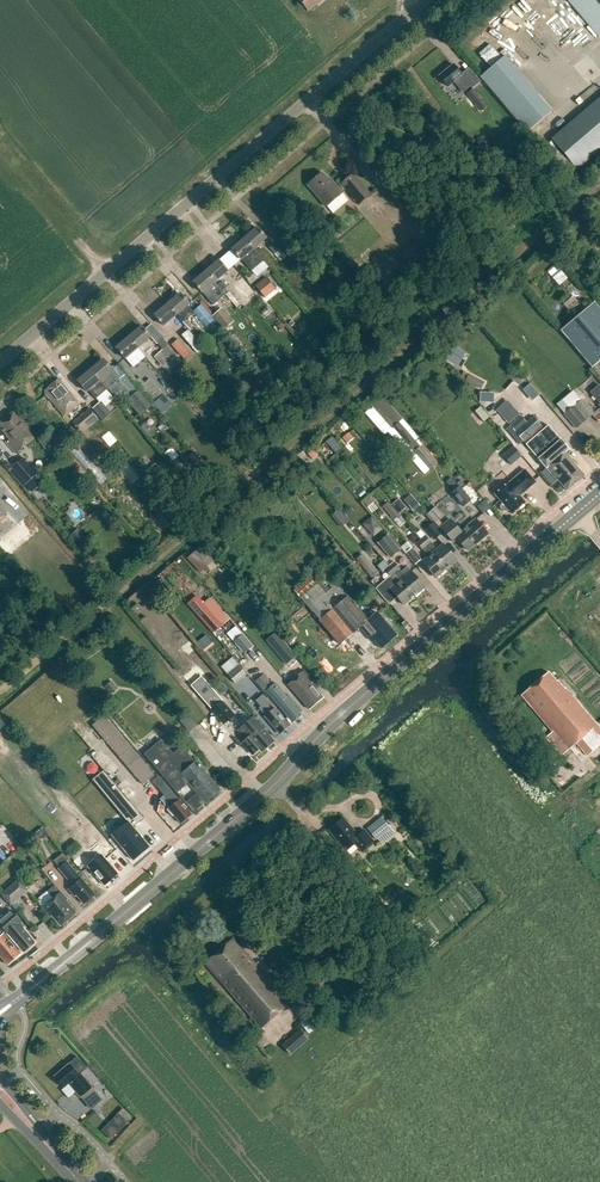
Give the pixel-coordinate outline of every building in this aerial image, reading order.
[(299,0),(298,1),(297,4),(298,6),(299,8),(302,9),(304,8),(305,8),(308,12),(322,0),(299,0)] [(599,37),(599,0),(568,0),(599,37)] [(504,57),(480,77),(527,132),(551,111),(504,57)] [(439,77),(448,87),(455,81),(459,86),(466,80),(453,65),(439,77)] [(477,111),(485,106),(473,87),(465,92),(477,111)] [(575,168),(599,147),(599,98),(551,140),(575,168)] [(489,150),(486,137),(476,139),(479,152),(489,150)] [(339,189),(334,183),(332,185),(322,173),(307,185),(326,207),(346,190),(359,205),(371,195),(353,174),(341,184),(342,186),(339,189)] [(245,239),(253,249),(266,238),(257,228),(245,239)] [(284,242),(276,234),(271,238),(276,243),(271,248),(282,261),(288,256),(279,246),(284,242)] [(242,259),(252,270),(263,260),(253,249),(245,239),(232,250),(241,260),(242,259)] [(206,272),(215,282),(228,271),(219,261),(206,272)] [(556,264),(547,270),(557,284),(566,277),(556,264)] [(209,300),(213,305),(214,305),(226,295),(215,282),(206,272),(193,283),(202,293),(209,300)] [(244,294),(250,287),(241,278),(234,285),(244,294)] [(276,289),(267,278),(256,287),(265,298),(276,289)] [(168,305),(176,315),(189,304),(180,294),(168,305)] [(561,330),(592,367),(599,360),(599,310),(594,302),(561,330)] [(155,316),(164,326),(176,315),(168,305),(155,316)] [(202,307),(193,314),(211,334),(219,327),(202,307)] [(220,309),(211,316),(223,331),(232,323),(220,309)] [(129,337),(138,348),(150,337),(142,327),(129,337)] [(182,336),(197,354),(204,349),(189,330),(182,336)] [(116,348),(125,359),(138,348),(129,337),(116,348)] [(155,357),(169,373),(183,361),(169,345),(170,344),(165,338),(159,343),(164,349),(155,357)] [(193,355),(180,339),(172,345),(186,361),(193,355)] [(453,346),(445,359),(453,364),(461,350),(453,346)] [(90,370),(107,390),(118,381),(110,372),(112,370),(103,360),(90,370)] [(88,390),(96,399),(107,390),(90,370),(78,381),(86,392),(88,390)] [(467,374),(463,381),(480,389),(483,382),(467,374)] [(164,395),(150,379),(145,383),(140,377),(134,382),(154,405),(164,395)] [(58,380),(47,389),(49,393),(46,395),(52,401),(55,402),(56,403),(56,406),(65,417),(79,404),(58,380)] [(529,383),(523,387),(529,394),(534,389),(529,383)] [(599,385),(590,392),(599,404),(599,387),(599,385)] [(125,400),(138,415),(150,404),(137,389),(125,400)] [(571,408),(565,413),(577,427),(595,412),(583,397),(582,398),(574,389),(563,398),(571,408)] [(487,393),(477,400),(481,405),(491,398),(487,393)] [(380,431),(383,428),(421,472),(435,460),(380,395),(362,410),(380,431)] [(100,400),(91,407),(101,420),(110,413),(100,400)] [(83,406),(67,419),(72,425),(88,412),(83,406)] [(479,407),(474,412),(482,422),(488,418),(479,407)] [(10,439),(6,442),(16,454),(37,436),(27,424),(26,425),(15,412),(0,424),(0,428),(10,439)] [(89,412),(73,426),(80,433),(96,419),(89,412)] [(515,428),(508,434),(518,445),(543,424),(534,414),(516,430),(515,428)] [(548,426),(526,445),(557,481),(558,480),(567,491),(584,476),(565,453),(568,449),(548,426)] [(334,451),(339,447),(330,436),(324,440),(334,451)] [(46,449),(51,457),(57,452),(52,445),(46,449)] [(514,445),(504,454),(512,463),(522,454),(514,445)] [(171,447),(163,455),(170,463),(178,456),(171,447)] [(314,450),(308,455),(312,460),(318,455),(314,450)] [(37,474),(23,458),(12,468),(26,484),(37,474)] [(150,468),(155,474),(160,469),(155,463),(150,468)] [(519,496),(535,482),(525,470),(509,483),(508,483),(495,494),(502,503),(500,505),(500,508),(503,512),(507,512),(508,511),(512,514),(525,503),(519,496)] [(457,484),(450,476),(444,482),(451,489),(457,484)] [(33,478),(26,484),(25,485),(32,493),(40,486),(33,478)] [(471,500),(459,487),(452,493),(463,507),(471,500)] [(409,493),(403,497),(411,510),(418,506),(409,493)] [(397,500),(390,505),(394,510),(401,505),(397,500)] [(476,506),(480,512),(488,506),(483,500),(476,506)] [(388,503),(382,508),(399,529),(406,524),(394,510),(390,505),(388,503)] [(348,507),(343,511),(348,516),(353,512),(348,507)] [(349,521),(339,509),(331,517),(341,528),(349,521)] [(362,524),(370,534),(379,526),(371,516),(362,524)] [(453,542),(457,539),(455,536),(461,532),(450,520),(441,527),(453,542)] [(457,539),(467,550),(479,541),(488,534),(476,520),(461,532),(455,536),(457,539)] [(441,533),(432,521),(423,529),(432,540),(441,533)] [(88,540),(79,529),(72,536),(81,547),(88,540)] [(386,532),(376,540),(390,557),(400,549),(386,532)] [(421,540),(446,569),(457,560),(443,544),(436,550),(425,536),(421,540)] [(406,540),(400,545),(414,563),(420,558),(406,540)] [(422,562),(435,578),(446,569),(421,540),(417,543),(428,557),(422,562)] [(202,546),(187,559),(200,574),(214,561),(202,546)] [(360,551),(354,556),(371,577),(377,572),(360,551)] [(350,574),(335,557),(330,562),(345,579),(350,574)] [(389,567),(414,596),(424,587),(411,571),(408,567),(401,573),(393,564),(389,567)] [(390,589),(403,605),(414,596),(389,567),(385,570),(390,576),(389,577),(395,585),(390,589)] [(361,627),(373,641),(375,640),(382,648),(395,636),(376,613),(368,621),(329,574),(316,585),(310,577),(294,591),(340,645),(361,627)] [(196,597),(186,606),(211,635),(222,626),(196,597)] [(234,643),(243,654),(253,647),(243,635),(234,643)] [(205,649),(210,645),(203,637),(199,641),(205,649)] [(280,638),(271,646),(286,664),(296,656),(280,638)] [(230,656),(219,665),(224,672),(236,663),(230,656)] [(227,672),(235,681),(246,672),(238,662),(227,672)] [(263,669),(253,678),(266,693),(273,687),(267,679),(270,677),(263,669)] [(287,684),(309,710),(323,698),(316,690),(318,688),(304,671),(295,678),(287,684)] [(560,756),(575,743),(587,756),(599,745),(599,730),(596,725),(565,689),(564,690),(557,681),(556,682),(548,673),(522,695),(553,731),(545,738),(560,756)] [(111,694),(118,688),(112,681),(105,687),(111,694)] [(217,696),(226,688),(220,682),(212,689),(217,696)] [(299,713),(301,711),(288,695),(286,697),(277,686),(268,693),(278,704),(277,705),(293,723),(301,716),(299,713)] [(273,725),(281,734),(289,727),(280,716),(280,715),(274,708),(271,711),(268,707),(270,705),(263,695),(256,701),(261,707),(259,708),(265,715),(265,716),(272,725),(273,725)] [(221,701),(212,710),(224,724),(234,716),(221,701)] [(93,726),(143,785),(154,776),(104,716),(93,726)] [(262,751),(274,741),(253,717),(247,722),(239,730),(247,739),(242,743),(253,755),(260,749),(262,751)] [(147,738),(150,743),(158,738),(154,733),(147,738)] [(158,742),(144,754),(179,795),(193,813),(201,806),(220,790),(195,761),(194,762),(182,746),(170,756),(158,742)] [(127,822),(112,835),(123,849),(133,861),(142,853),(149,847),(140,837),(133,828),(144,819),(130,802),(104,770),(92,780),(108,799),(127,822)] [(159,776),(153,782),(173,805),(167,810),(172,816),(174,816),(180,824),(192,814),(179,800),(178,798),(159,776)] [(346,851),(354,843),(361,852),(373,841),(364,830),(358,836),(343,818),(328,830),(346,851)] [(366,830),(375,842),(390,830),(381,819),(366,830)] [(75,860),(84,852),(76,842),(67,850),(66,851),(75,860)] [(109,884),(123,872),(107,853),(93,864),(109,884)] [(76,895),(84,904),(95,894),(81,878),(81,879),(66,861),(62,856),(55,863),(59,868),(58,868),(73,885),(69,889),(75,896),(76,895)] [(1,894),(10,905),(27,890),(18,880),(1,894)] [(52,915),(61,926),(76,913),(66,901),(67,900),(61,892),(60,892),(54,885),(47,891),(53,898),(42,907),(50,917),(52,915)] [(20,924),(17,926),(15,924),(20,920),(11,910),(0,920),(0,925),(23,953),(35,942),(20,924)] [(8,965),(10,963),(12,963),(14,961),(15,959),(21,954),(3,933),(2,934),(0,932),(0,955),(8,965)] [(234,939),(205,964),(260,1028),(289,1003),(234,939)] [(300,1022),(309,1032),(324,1018),(315,1009),(300,1022)] [(309,1039),(300,1029),(282,1045),(291,1055),(309,1039)] [(80,1074),(87,1068),(77,1057),(69,1064),(68,1064),(69,1064),(55,1076),(54,1076),(54,1077),(64,1088),(69,1084),(76,1092),(80,1097),(92,1087),(80,1074)] [(111,1122),(102,1131),(110,1139),(127,1122),(118,1114),(111,1122)]
